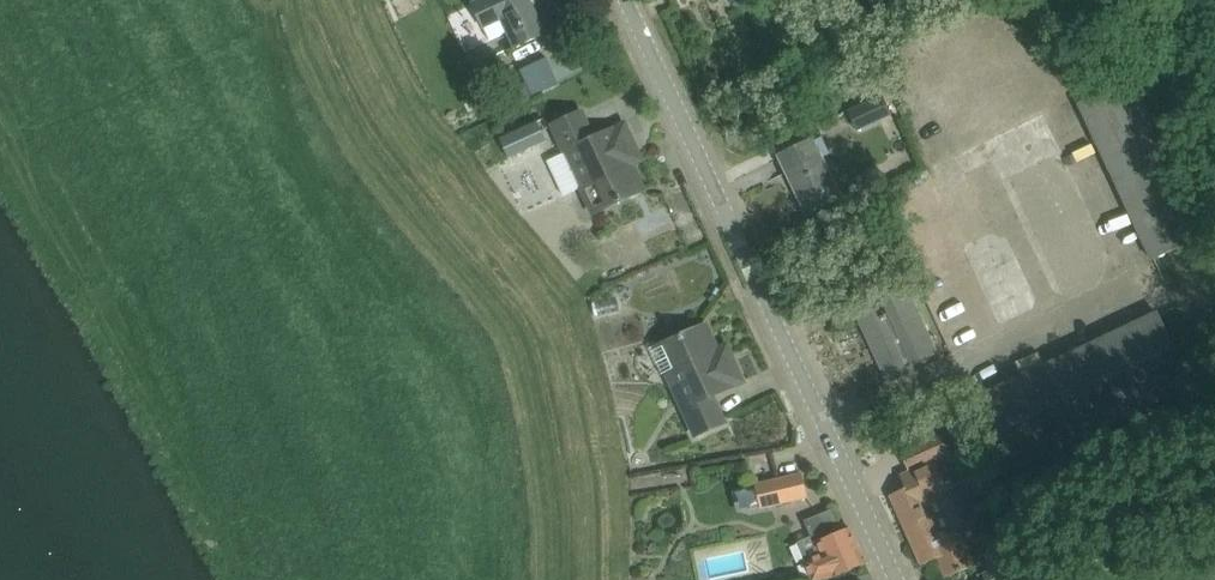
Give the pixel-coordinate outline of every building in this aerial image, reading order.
[(508,32),(515,47),(544,34),(528,0),(479,0),(472,3),(490,40),(508,32)] [(525,83),(533,96),(558,83),(546,59),(520,73),(525,83)] [(1149,262),(1207,235),(1135,81),(1077,108),(1149,262)] [(525,83),(517,88),(525,101),(533,96),(525,83)] [(892,116),(882,95),(864,104),(847,113),(857,133),(874,125),(892,116)] [(624,124),(594,138),(581,111),(552,124),(565,152),(571,149),(587,185),(595,182),(605,205),(598,208),(599,210),(644,190),(625,148),(634,144),(624,124)] [(534,118),(495,137),(505,158),(544,139),(534,118)] [(841,198),(812,139),(779,156),(807,214),(841,198)] [(858,317),(889,383),(909,374),(906,369),(938,354),(907,287),(884,298),(890,310),(882,313),(879,307),(858,317)] [(1015,469),(1193,387),(1160,315),(982,396),(1015,469)] [(706,324),(660,345),(661,346),(668,343),(679,366),(671,370),(688,405),(682,408),(695,436),(724,422),(712,396),(743,382),(734,362),(725,366),(706,324)] [(890,495),(905,530),(956,506),(935,462),(951,455),(942,436),(901,454),(910,473),(907,474),(912,485),(890,495)] [(755,484),(758,497),(749,499),(752,513),(761,511),(760,508),(807,497),(802,473),(755,484)] [(991,491),(984,478),(970,485),(977,498),(991,491)] [(989,509),(984,499),(972,504),(977,515),(989,509)] [(921,565),(932,560),(937,558),(946,578),(975,565),(957,526),(964,523),(956,506),(905,530),(921,565)] [(850,528),(841,531),(831,509),(805,521),(811,536),(797,542),(812,579),(821,579),(833,577),(865,564),(850,528)] [(1002,564),(982,573),(985,579),(1009,579),(1002,564)]
